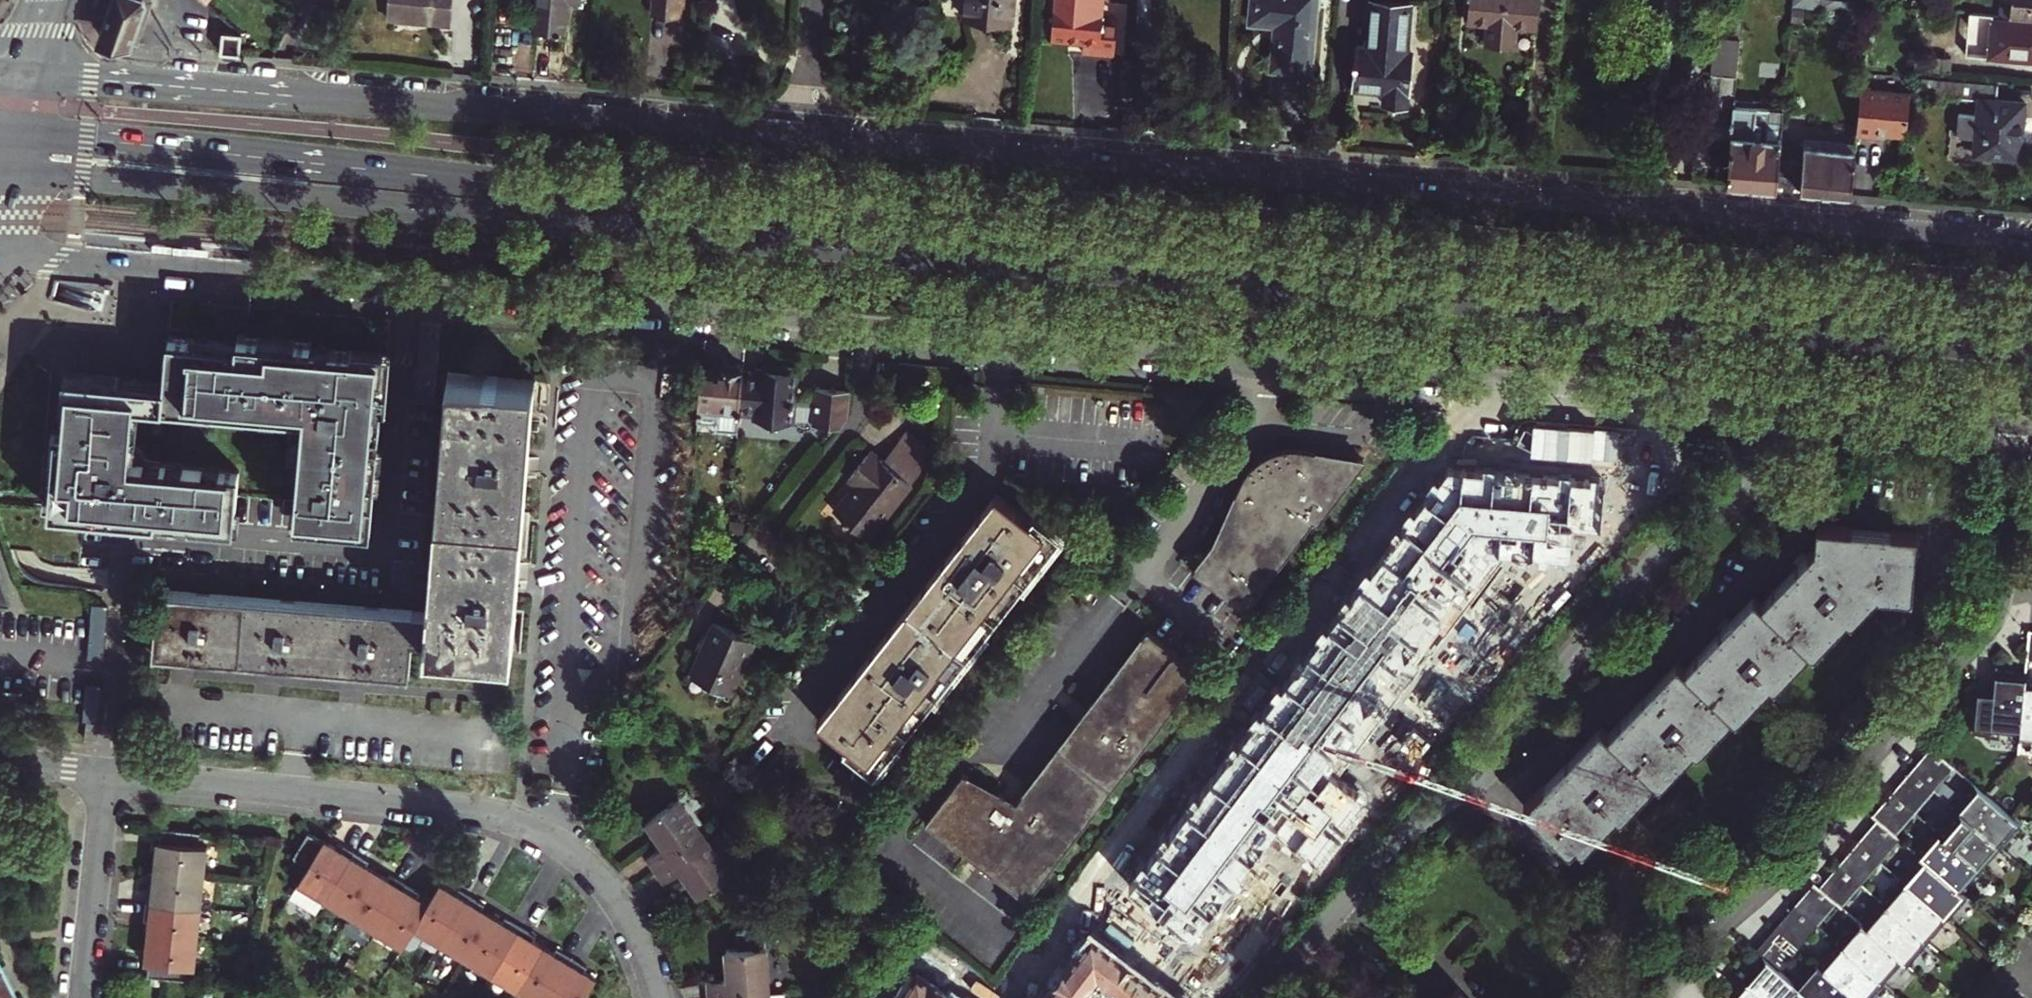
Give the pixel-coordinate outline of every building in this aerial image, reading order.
[(112,43),(132,45),(149,0),(114,0),(103,30),(112,43)] [(389,17),(451,22),(453,0),(390,0),(389,17)] [(568,0),(537,0),(534,30),(565,33),(568,0)] [(653,14),(681,16),(683,0),(655,0),(653,14)] [(969,17),(1013,21),(1015,0),(971,0),(969,17)] [(1105,1),(1094,0),(1056,0),(1053,39),(1084,42),(1084,51),(1115,53),(1118,18),(1104,17),(1105,1)] [(1253,24),(1280,26),(1276,72),(1312,75),(1319,0),(1255,0),(1253,24)] [(1470,23),(1490,24),(1488,48),(1516,50),(1518,27),(1539,29),(1541,0),(1472,0),(1470,23)] [(1849,0),(1793,0),(1793,8),(1867,15),(1868,2),(1849,0)] [(2031,18),(2031,0),(2015,0),(2015,8),(2005,7),(2004,16),(2031,18)] [(1413,6),(1372,2),(1368,48),(1360,47),(1358,62),(1356,64),(1355,74),(1357,77),(1355,89),(1386,92),(1385,106),(1408,108),(1414,53),(1408,52),(1413,6)] [(1991,21),(1988,58),(2031,61),(2031,24),(1991,21)] [(222,33),(220,53),(240,54),(242,34),(222,33)] [(1739,41),(1725,40),(1719,106),(1703,105),(1700,137),(1730,140),(1734,101),(1739,41)] [(1916,57),(1915,70),(1942,72),(1943,59),(1916,57)] [(1980,98),(1979,115),(1960,113),(1958,136),(1977,137),(1975,154),(2021,158),(2026,101),(1997,99),(1999,85),(1921,78),(1920,92),(1980,98)] [(1907,138),(1910,93),(1874,89),(1874,81),(1861,80),(1856,133),(1907,138)] [(1777,174),(1780,144),(1784,105),(1734,101),(1730,140),(1726,185),(1776,189),(1777,174)] [(1849,150),(1850,144),(1805,140),(1804,146),(1849,150)] [(1802,176),(1800,191),(1851,196),(1855,145),(1850,144),(1849,150),(1804,146),(1780,144),(1777,174),(1802,176)] [(304,418),(297,490),(379,498),(392,356),(317,349),(317,344),(238,336),(237,344),(168,337),(164,384),(162,405),(304,418)] [(738,411),(742,372),(742,366),(741,366),(737,362),(726,361),(722,365),(719,364),(718,370),(701,369),(697,419),(715,421),(714,427),(736,429),(738,411)] [(755,413),(754,418),(841,425),(849,416),(851,388),(816,385),(815,399),(794,397),(796,371),(758,368),(757,374),(742,372),(738,411),(755,413)] [(426,588),(424,612),(422,638),(508,645),(512,595),(505,595),(507,569),(516,461),(518,440),(525,441),(530,379),(452,373),(433,588),(426,588)] [(137,381),(68,375),(63,433),(56,433),(49,509),(156,521),(156,515),(234,522),(239,472),(151,464),(132,440),(135,402),(137,381)] [(164,384),(137,381),(135,402),(162,405),(164,384)] [(924,465),(891,437),(877,453),(871,448),(848,476),(855,482),(834,508),(866,536),(924,465)] [(1365,459),(1296,448),(1238,486),(1214,544),(1208,545),(1206,551),(1192,570),(1243,610),(1312,521),(1316,524),(1349,484),(1347,482),(1365,459)] [(1238,486),(1296,448),(1285,448),(1276,450),(1269,453),(1257,459),(1251,465),(1245,474),(1238,486)] [(1054,539),(995,492),(816,719),(877,766),(1054,539)] [(1807,522),(1805,545),(1810,549),(1814,545),(1816,523),(1807,522)] [(745,525),(729,523),(727,538),(735,538),(745,525)] [(1718,726),(1729,714),(1726,711),(1751,686),(1757,692),(1768,682),(1765,679),(1789,654),(1796,660),(1807,649),(1804,646),(1829,620),(1836,626),(1847,616),(1845,613),(1871,586),(1876,586),(1876,593),(1881,593),(1881,584),(1902,586),(1907,531),(1816,523),(1814,545),(1810,549),(1805,545),(1753,601),(1747,595),(1677,668),(1669,660),(1600,734),(1592,727),(1518,807),(1547,835),(1553,830),(1570,846),(1596,819),(1602,825),(1612,814),(1610,812),(1634,786),(1641,792),(1652,781),(1649,778),(1674,752),(1680,758),(1690,748),(1687,746),(1712,720),(1718,726)] [(1100,577),(1109,566),(1098,558),(1089,570),(1100,577)] [(12,595),(0,563),(0,594),(12,595)] [(1881,584),(1881,593),(1901,595),(1902,586),(1881,584)] [(424,612),(155,588),(148,652),(182,655),(270,662),(357,670),(405,675),(408,640),(422,641),(422,638),(424,612)] [(104,657),(106,604),(89,604),(87,657),(104,657)] [(750,635),(709,617),(686,671),(728,689),(750,635)] [(17,708),(18,648),(20,648),(20,623),(0,623),(0,707),(17,708)] [(1072,835),(1201,668),(1149,627),(1148,627),(1019,794),(1020,795),(1072,835)] [(1114,929),(1168,972),(1302,805),(1332,828),(1435,700),(1379,655),(1339,705),(1311,682),(1114,929)] [(2007,733),(2020,734),(2025,678),(2025,672),(1995,670),(1993,694),(1978,693),(1974,737),(1989,739),(1990,727),(2008,728),(2007,733)] [(2025,678),(2020,734),(2020,736),(2031,737),(2031,678),(2025,678)] [(99,722),(88,721),(87,740),(98,741),(99,722)] [(1930,745),(1920,757),(1944,777),(1954,766),(1930,745)] [(1920,757),(1911,768),(1934,788),(1944,777),(1920,757)] [(964,817),(954,838),(973,852),(975,850),(976,851),(989,834),(1042,875),(1059,853),(1006,812),(1020,795),(1019,794),(1015,797),(1011,795),(964,766),(936,803),(964,817)] [(1911,768),(1901,779),(1925,799),(1934,788),(1911,768)] [(1901,779),(1891,791),(1915,811),(1925,799),(1901,779)] [(2022,823),(1975,783),(1955,806),(1999,843),(2009,831),(2013,834),(2022,823)] [(1915,811),(1891,791),(1882,802),(1905,822),(1915,811)] [(1006,812),(1059,853),(1072,835),(1020,795),(1006,812)] [(703,836),(678,799),(646,822),(664,848),(647,860),(654,871),(703,836)] [(1872,814),(1877,818),(1895,833),(1905,822),(1882,802),(1872,814)] [(926,815),(954,838),(964,817),(936,803),(926,815)] [(1999,843),(1955,806),(1935,829),(1979,866),(1991,853),(1994,856),(2003,846),(1999,843)] [(1895,833),(1877,818),(1868,828),(1891,849),(1901,838),(1895,833)] [(1857,841),(1881,861),(1891,849),(1868,828),(1857,841)] [(1979,866),(1935,829),(1916,851),(1921,855),(1960,889),(1972,875),(1975,878),(1983,869),(1979,866)] [(1553,830),(1547,835),(1565,852),(1570,846),(1553,830)] [(316,839),(301,831),(288,855),(302,863),(316,839)] [(154,874),(206,879),(209,850),(199,849),(200,836),(163,832),(161,845),(157,844),(154,874)] [(989,834),(976,851),(1028,892),(1042,875),(989,834)] [(729,873),(703,836),(654,871),(663,884),(681,871),(698,896),(729,873)] [(329,843),(318,837),(293,881),(287,892),(314,907),(320,896),(348,848),(332,839),(329,843)] [(1871,873),(1881,861),(1857,841),(1847,852),(1871,873)] [(320,896),(348,912),(373,866),(362,861),(364,857),(348,848),(320,896)] [(973,852),(1027,894),(1028,892),(976,851),(975,850),(973,852)] [(1847,852),(1838,863),(1862,883),(1871,873),(1847,852)] [(1960,889),(1921,855),(1901,878),(1946,916),(1956,904),(1959,907),(1969,896),(1960,889)] [(1827,874),(1852,895),(1862,883),(1838,863),(1827,874)] [(373,866),(348,912),(374,926),(402,877),(386,869),(384,873),(373,866)] [(147,905),(203,911),(206,879),(154,874),(153,887),(148,887),(147,905)] [(1827,874),(1818,885),(1837,901),(1843,905),(1852,895),(1827,874)] [(438,876),(427,896),(411,923),(438,939),(468,887),(452,878),(450,883),(438,876)] [(402,877),(374,926),(401,942),(411,923),(427,896),(415,890),(417,886),(402,877)] [(1949,919),(1946,916),(1901,878),(1882,900),(1927,938),(1937,927),(1940,930),(1949,919)] [(1814,881),(1803,893),(1827,913),(1837,901),(1818,885),(1814,881)] [(483,896),(468,887),(438,939),(465,953),(491,905),(481,899),(483,896)] [(1803,893),(1794,903),(1818,924),(1827,913),(1803,893)] [(1927,938),(1882,900),(1862,922),(1907,961),(1917,950),(1920,953),(1930,941),(1927,938)] [(1794,903),(1784,914),(1808,935),(1818,924),(1794,903)] [(148,935),(200,941),(203,911),(147,905),(144,924),(149,925),(148,935)] [(491,905),(465,953),(491,968),(520,916),(505,908),(503,912),(491,905)] [(1784,914),(1774,926),(1798,946),(1808,935),(1784,914)] [(520,916),(491,968),(517,983),(543,934),(533,929),(536,925),(520,916)] [(1907,961),(1862,922),(1858,919),(1839,942),(1883,980),(1894,968),(1898,972),(1907,961)] [(1798,946),(1774,926),(1764,938),(1788,958),(1798,946)] [(543,934),(517,983),(542,997),(572,946),(557,937),(555,941),(543,934)] [(197,971),(200,941),(148,935),(145,966),(150,967),(148,979),(187,983),(188,970),(197,971)] [(1788,958),(1764,938),(1755,949),(1762,955),(1779,969),(1788,958)] [(1839,942),(1819,964),(1858,997),(1868,997),(1875,990),(1879,994),(1887,984),(1883,980),(1839,942)] [(764,945),(724,947),(726,978),(706,980),(706,993),(767,990),(764,945)] [(542,997),(544,997),(579,997),(598,966),(585,958),(587,955),(572,946),(542,997)] [(1762,955),(1743,976),(1736,971),(1723,986),(1736,997),(1811,997),(1812,997),(1800,986),(1779,969),(1762,955)] [(1819,964),(1800,986),(1812,997),(1814,997),(1858,997),(1819,964)] [(1161,993),(1168,997),(1214,997),(1215,997),(1180,970),(1161,993)] [(0,976),(0,997),(11,997),(0,976)] [(1458,987),(1447,997),(1469,997),(1458,987)] [(767,990),(706,993),(707,997),(767,997),(767,990)]
